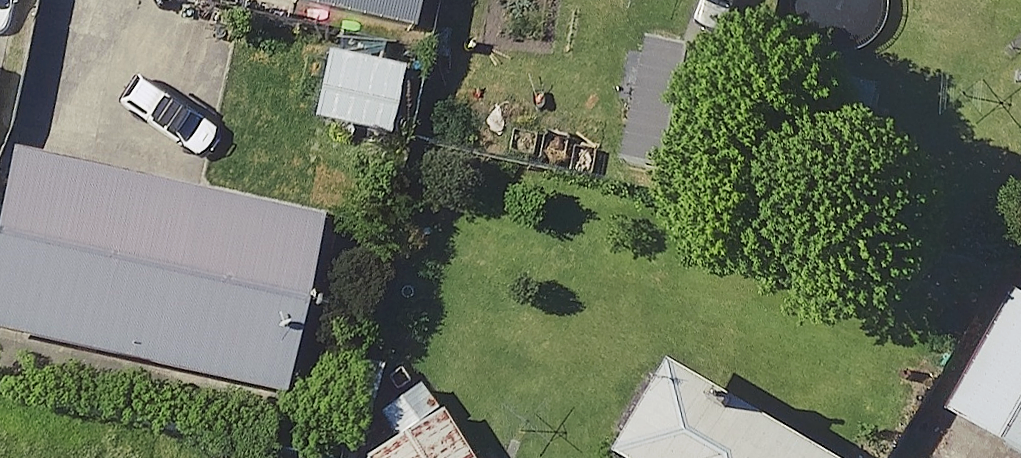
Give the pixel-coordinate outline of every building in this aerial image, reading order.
[(283,4),(397,26),(403,0),(284,0),(283,4)] [(385,59),(305,49),(297,122),(376,131),(385,59)] [(0,153),(0,334),(264,391),(302,218),(0,153)] [(1000,288),(937,410),(1020,453),(1020,299),(1000,288)] [(652,359),(600,451),(613,457),(825,457),(652,359)] [(422,413),(352,457),(450,457),(422,413)]
